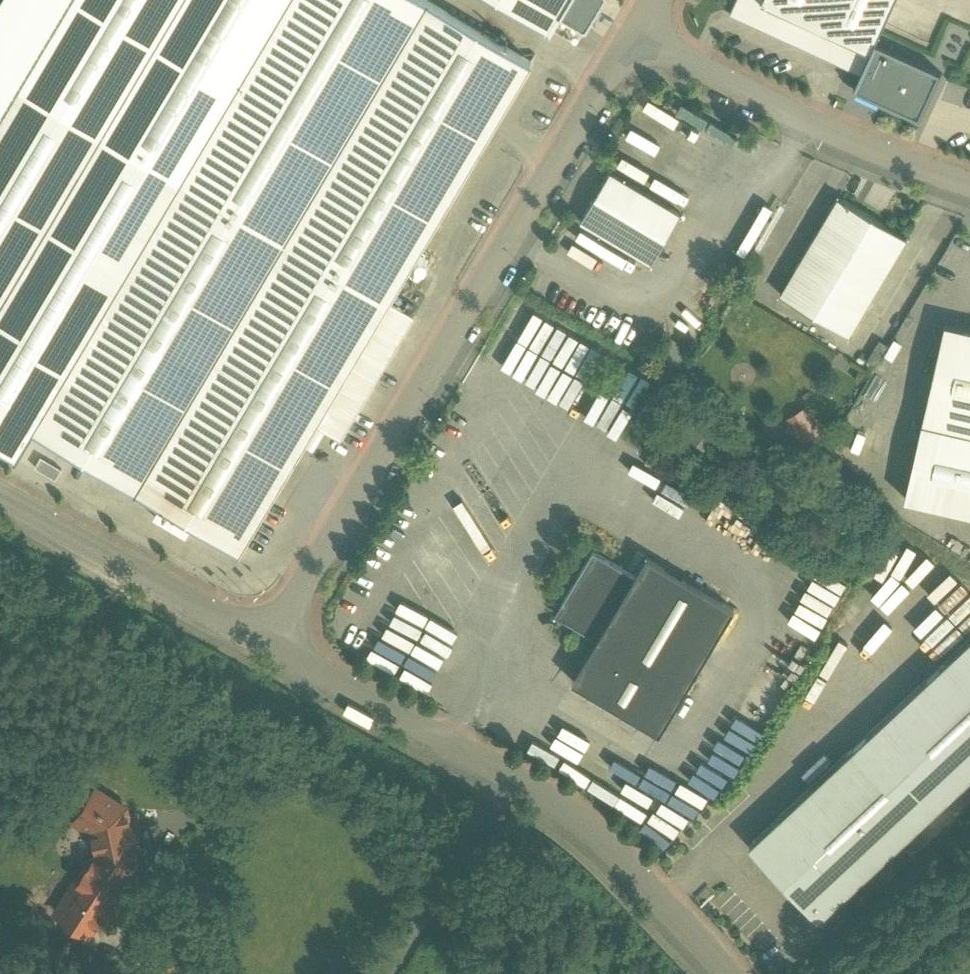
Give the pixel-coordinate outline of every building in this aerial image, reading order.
[(0,120),(0,446),(18,457),(34,429),(240,552),(315,424),(388,302),(531,61),(428,0),(72,0),(0,120)] [(551,28),(561,12),(568,0),(502,0),(551,28)] [(561,12),(586,27),(602,0),(568,0),(561,12)] [(730,14),(861,74),(876,40),(895,0),(737,0),(730,14)] [(876,40),(861,74),(854,89),(918,119),(941,70),(876,40)] [(681,213),(610,171),(581,220),(652,263),(681,213)] [(907,237),(839,197),(780,295),(849,335),(907,237)] [(388,302),(315,424),(341,440),(414,317),(388,302)] [(946,323),(906,500),(969,515),(969,329),(946,323)] [(788,423),(808,444),(826,426),(807,405),(788,423)] [(594,551),(561,606),(565,622),(597,640),(620,601),(635,576),(594,551)] [(635,576),(620,601),(597,640),(572,681),(660,733),(734,608),(647,556),(635,576)] [(749,845),(776,873),(775,875),(790,891),(792,890),(818,919),(969,784),(969,639),(749,845)] [(126,807),(97,788),(78,818),(94,829),(99,852),(88,869),(118,889),(137,859),(126,807)] [(82,948),(69,970),(76,973),(126,973),(82,948)]
